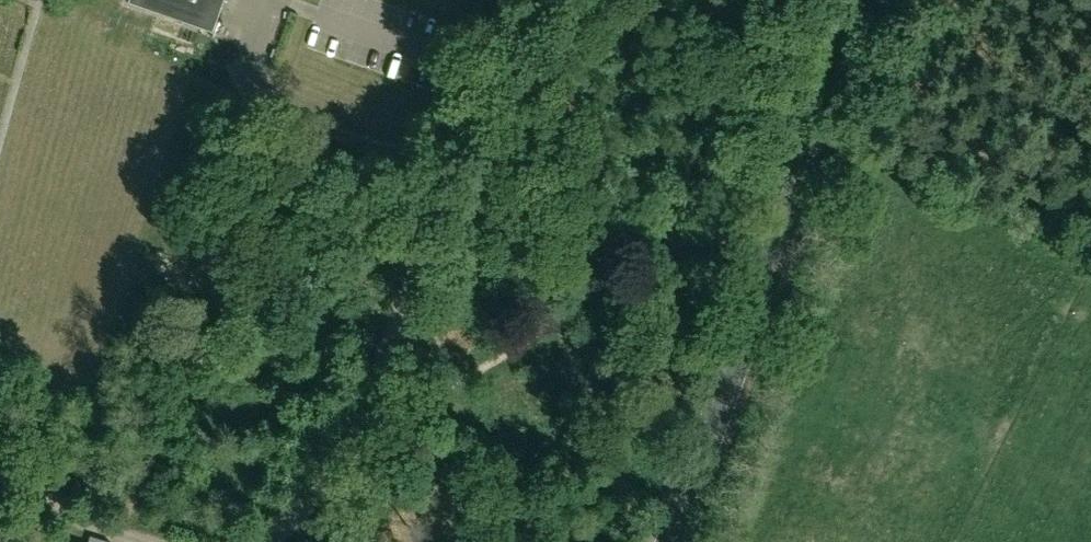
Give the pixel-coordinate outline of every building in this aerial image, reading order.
[(212,33),(223,0),(128,0),(127,4),(212,33)]
